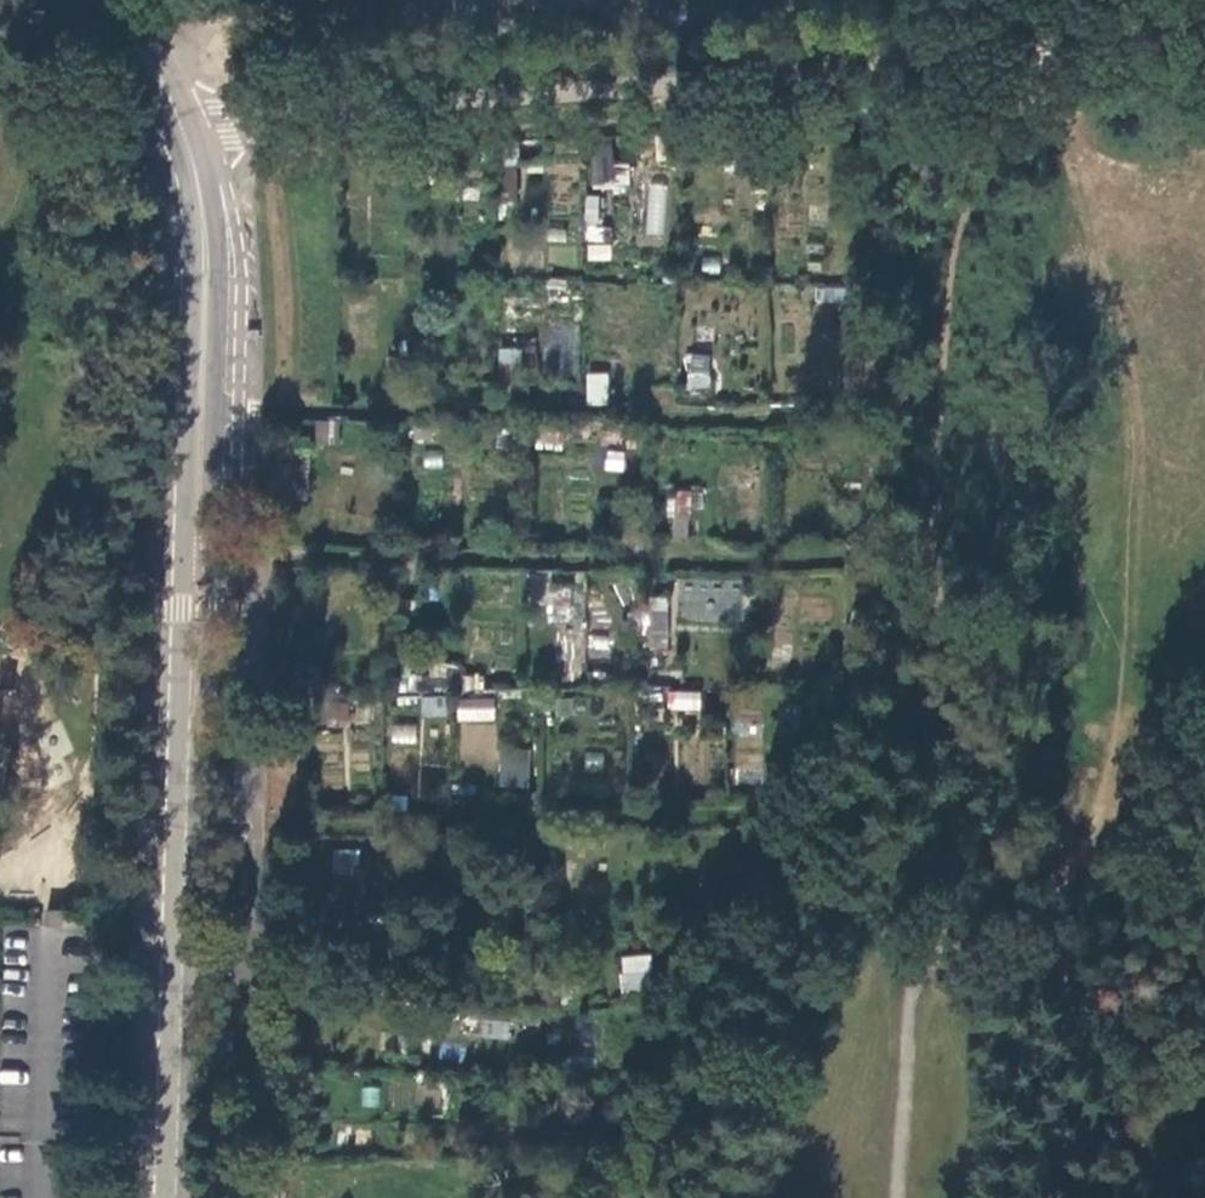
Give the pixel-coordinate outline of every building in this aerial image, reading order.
[(599,151),(600,181),(619,181),(616,150),(599,151)] [(502,159),(502,200),(520,200),(518,157),(502,159)] [(650,182),(645,234),(663,235),(668,184),(650,182)] [(599,231),(598,215),(590,215),(590,242),(609,242),(609,231),(599,231)] [(613,261),(613,244),(591,245),(591,261),(613,261)] [(815,303),(844,299),(843,285),(813,288),(815,303)] [(524,349),(502,348),(501,383),(522,384),(524,349)] [(592,402),(610,403),(611,375),(593,374),(592,402)] [(692,391),(711,392),(711,375),(692,375),(692,391)] [(540,438),(562,439),(563,426),(541,425),(540,438)] [(624,472),(624,452),(605,452),(605,472),(624,472)] [(678,497),(677,538),(691,538),(693,498),(678,497)] [(678,577),(676,623),(740,626),(742,580),(678,577)] [(577,591),(557,591),(557,619),(577,620),(577,591)] [(670,648),(671,596),(649,595),(649,621),(649,649),(670,648)] [(639,620),(623,618),(618,647),(635,652),(649,653),(649,649),(649,621),(639,620)] [(321,663),(300,662),(299,683),(320,684),(321,663)] [(401,673),(401,690),(419,689),(464,688),(464,672),(401,673)] [(677,688),(677,705),(722,705),(722,688),(677,688)] [(445,695),(419,698),(422,718),(447,715),(445,695)] [(457,720),(494,721),(494,698),(457,698),(457,720)] [(327,699),(327,723),(353,724),(353,700),(327,699)] [(528,788),(529,750),(498,749),(498,787),(528,788)] [(471,784),(432,786),(432,810),(472,809),(480,812),(488,800),(489,787),(471,784)] [(652,958),(626,959),(626,974),(623,974),(623,992),(654,991),(652,958)]
